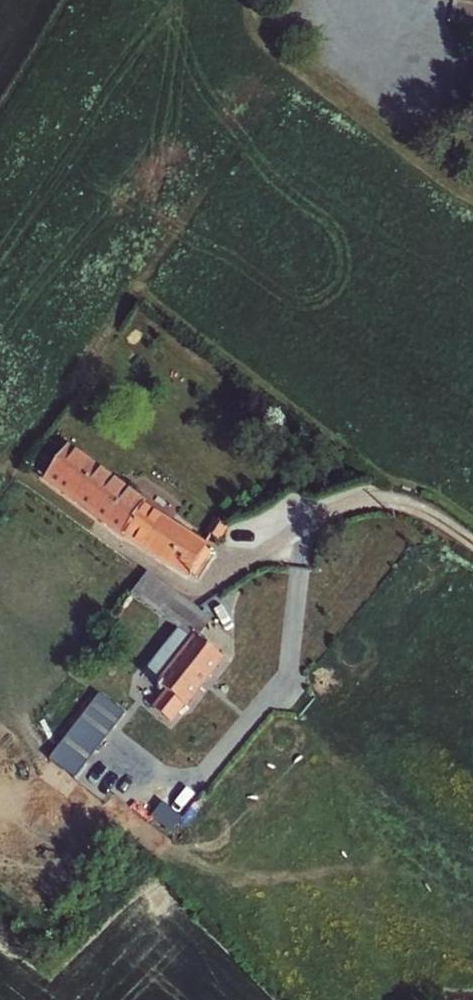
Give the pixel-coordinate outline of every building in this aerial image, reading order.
[(144,503),(67,448),(43,480),(120,535),(122,533),(185,575),(187,572),(191,575),(208,551),(203,549),(205,546),(142,506),(144,503)] [(179,631),(194,642),(196,639),(208,622),(146,577),(132,596),(179,631)] [(161,687),(194,642),(179,631),(146,676),(161,687)] [(196,639),(194,642),(161,687),(188,707),(223,659),(196,639)] [(52,761),(73,777),(123,714),(102,698),(52,761)]
